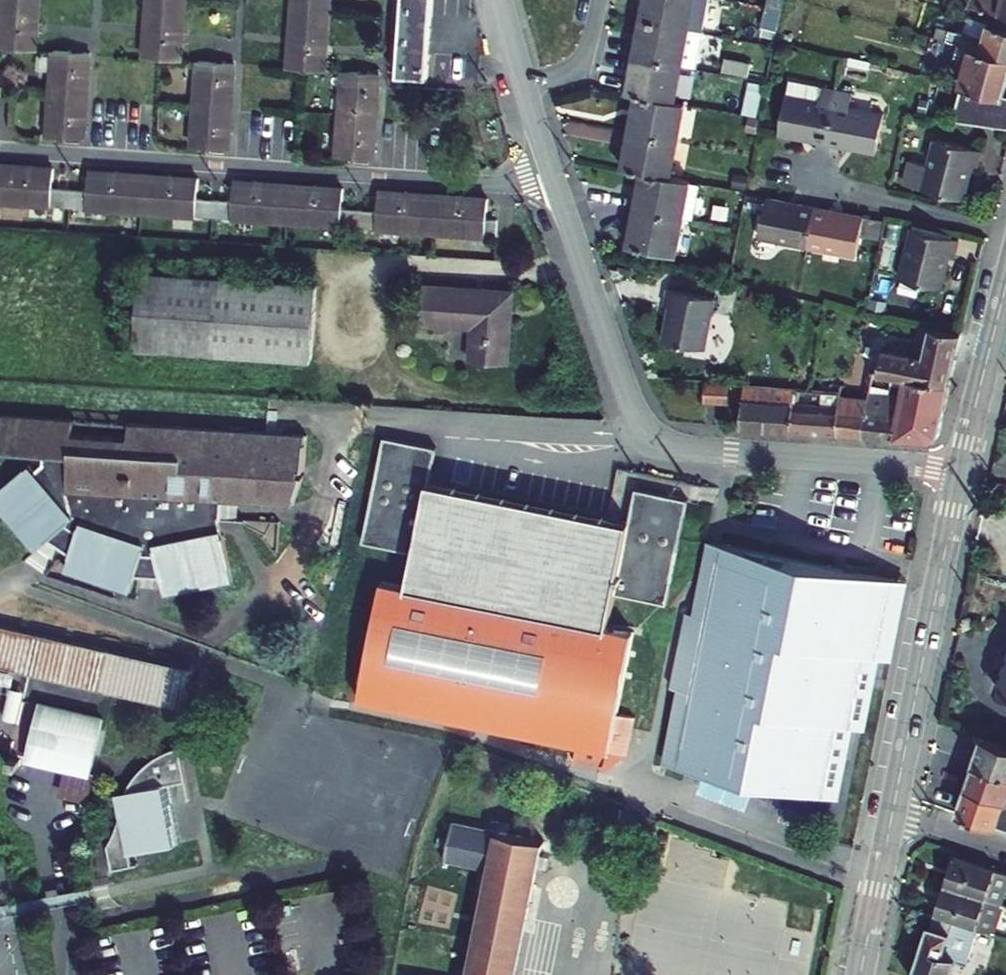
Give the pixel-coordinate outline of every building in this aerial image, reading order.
[(0,43),(0,48),(37,50),(40,0),(3,0),(0,43)] [(144,58),(181,61),(185,0),(148,0),(144,58)] [(290,68),(326,70),(331,0),(294,0),(290,68)] [(397,76),(427,78),(433,0),(403,0),(397,76)] [(641,20),(689,29),(695,0),(645,0),(641,20)] [(702,32),(708,0),(695,0),(689,29),(702,32)] [(768,6),(783,9),(786,0),(769,0),(768,6)] [(962,1),(1005,12),(1005,0),(963,0),(962,1)] [(763,27),(777,31),(783,9),(768,6),(763,27)] [(641,20),(634,57),(682,66),(696,69),(702,32),(689,29),(641,20)] [(945,116),(1005,123),(1005,27),(986,22),(980,37),(951,29),(942,59),(959,65),(945,116)] [(91,54),(53,51),(48,136),(85,138),(91,54)] [(871,63),(845,56),(844,63),(869,69),(871,63)] [(634,57),(627,94),(637,95),(675,103),(682,66),(634,57)] [(722,64),(720,73),(747,78),(750,64),(725,59),(724,64),(722,64)] [(235,64),(199,61),(193,146),(229,148),(235,64)] [(379,74),(342,72),(337,157),(374,159),(379,74)] [(844,89),(780,78),(772,134),(868,156),(874,111),(842,105),(844,89)] [(750,82),(744,115),(756,118),(762,84),(750,82)] [(678,142),(685,105),(675,103),(637,95),(630,132),(678,142)] [(748,133),(758,134),(760,121),(751,119),(748,133)] [(630,132),(623,169),(642,173),(671,179),(678,142),(630,132)] [(918,156),(898,153),(893,177),(952,192),(962,159),(972,164),(975,148),(927,132),(918,156)] [(497,236),(496,247),(510,248),(512,221),(486,220),(488,199),(380,192),(378,212),(342,210),(343,189),(234,182),(233,202),(197,200),(198,179),(90,172),(88,192),(52,190),(53,169),(0,166),(0,203),(497,236)] [(642,173),(635,210),(683,219),(684,218),(694,220),(700,186),(690,184),(691,182),(671,179),(642,173)] [(857,216),(756,198),(751,244),(848,259),(857,216)] [(635,210),(628,247),(676,256),(683,219),(635,210)] [(949,239),(900,229),(890,277),(936,285),(949,239)] [(317,286),(140,273),(135,348),(312,360),(317,286)] [(684,274),(681,291),(716,298),(720,299),(723,282),(684,274)] [(513,291),(423,286),(421,324),(472,327),(469,361),(508,363),(513,291)] [(670,306),(663,341),(706,349),(716,298),(681,291),(668,289),(665,305),(670,306)] [(913,356),(884,350),(879,372),(893,375),(893,373),(949,385),(961,333),(920,324),(913,356)] [(943,411),(949,385),(893,373),(893,375),(891,385),(903,387),(900,402),(943,411)] [(707,383),(705,403),(728,405),(730,385),(707,383)] [(745,385),(741,427),(792,431),(794,405),(795,389),(745,385)] [(866,412),(864,437),(895,440),(900,402),(894,401),(890,394),(890,390),(871,386),(870,391),(868,401),(866,412)] [(792,431),(838,435),(841,411),(840,411),(841,399),(842,392),(823,391),(822,407),(794,405),(792,431)] [(838,435),(864,437),(866,412),(868,401),(841,399),(840,411),(841,411),(838,435)] [(900,402),(895,440),(931,443),(938,436),(943,411),(900,402)] [(0,490),(0,508),(37,551),(51,539),(70,552),(65,569),(131,591),(136,575),(161,577),(165,594),(233,581),(221,518),(224,500),(293,505),(304,475),(307,435),(130,424),(129,439),(72,436),(73,420),(11,416),(8,452),(44,455),(44,463),(37,470),(30,464),(0,490)] [(437,448),(384,437),(364,542),(416,553),(409,586),(383,581),(366,666),(359,701),(578,746),(575,762),(606,768),(628,755),(633,728),(635,717),(618,714),(635,631),(609,627),(616,593),(668,604),(689,499),(637,489),(630,523),(618,520),(607,518),(454,487),(430,482),(437,448)] [(682,689),(667,762),(685,765),(837,796),(851,724),(863,726),(872,683),(877,655),(890,657),(905,581),(711,542),(696,615),(687,614),(672,687),(682,689)] [(0,626),(0,666),(30,673),(111,691),(181,708),(190,669),(0,626)] [(111,691),(30,673),(11,755),(92,774),(96,754),(111,691)] [(984,736),(975,763),(1005,773),(1005,743),(984,736)] [(186,781),(179,746),(168,751),(158,755),(149,762),(140,771),(133,779),(128,788),(123,801),(121,811),(120,820),(119,826),(114,837),(109,844),(114,868),(133,864),(131,853),(181,842),(170,784),(186,781)] [(967,788),(1005,801),(1005,773),(975,763),(967,788)] [(996,826),(1005,829),(1005,801),(967,788),(958,814),(996,827),(996,826)] [(536,842),(493,834),(445,825),(436,864),(487,873),(468,974),(511,974),(536,842)] [(956,856),(946,885),(1002,904),(1005,891),(1005,873),(956,856)] [(992,933),(1002,904),(946,885),(936,914),(977,928),(992,933)] [(914,974),(951,974),(956,961),(965,964),(977,928),(936,914),(930,926),(914,974)]
